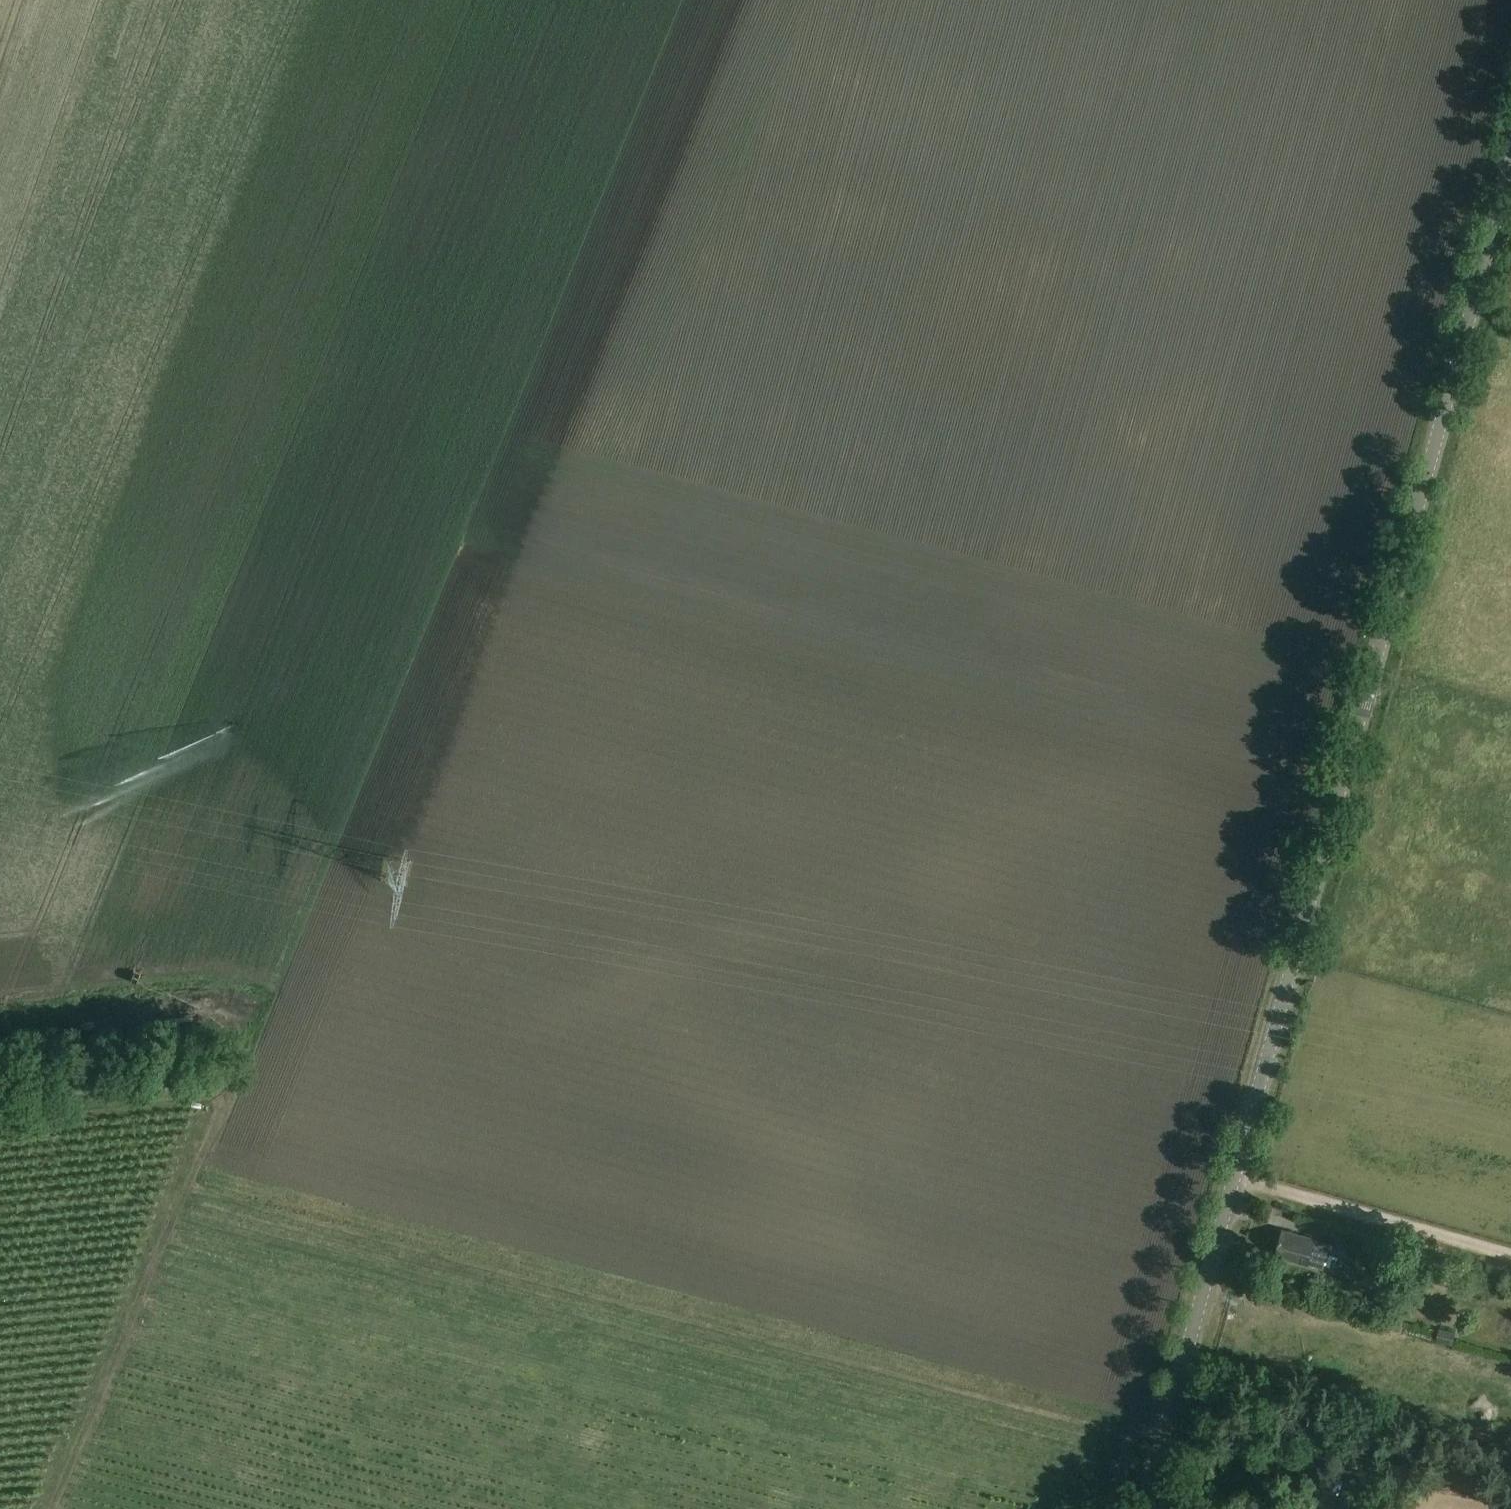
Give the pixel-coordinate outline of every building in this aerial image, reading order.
[(1331,1243),(1284,1230),(1277,1254),(1325,1267),(1331,1243)]
